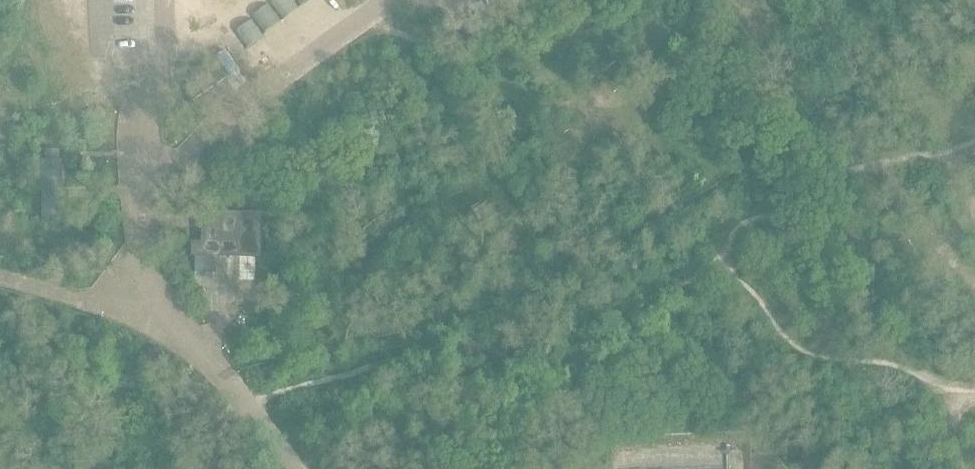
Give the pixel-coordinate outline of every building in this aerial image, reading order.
[(202,64),(216,84),(226,78),(212,57),(202,64)] [(190,72),(204,93),(214,86),(200,65),(190,72)] [(201,95),(190,80),(183,85),(194,100),(201,95)] [(44,161),(42,161),(42,219),(63,219),(63,161),(61,161),(61,151),(58,151),(46,151),(44,151),(44,161)] [(259,215),(258,215),(204,214),(203,247),(194,247),(194,254),(259,256),(259,215)]
